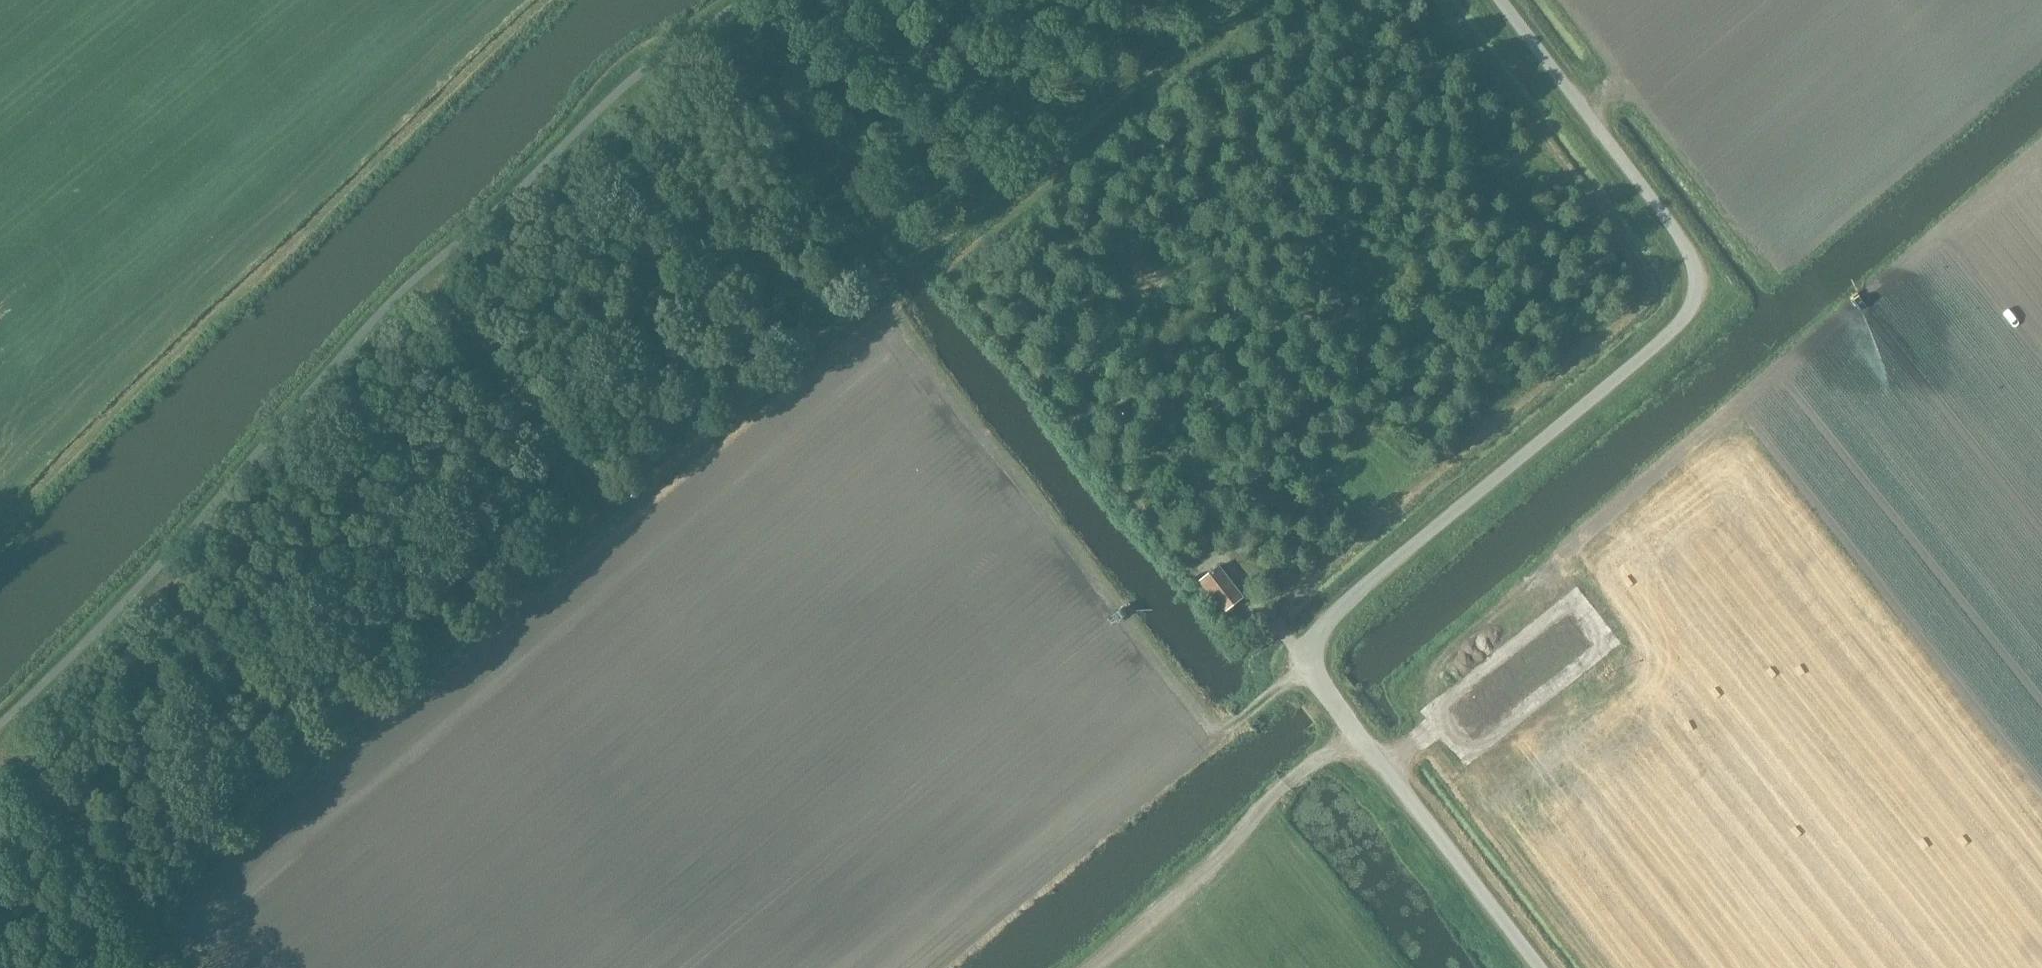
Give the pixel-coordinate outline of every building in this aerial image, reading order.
[(1198,582),(1223,613),(1242,599),(1217,567),(1198,582)]
